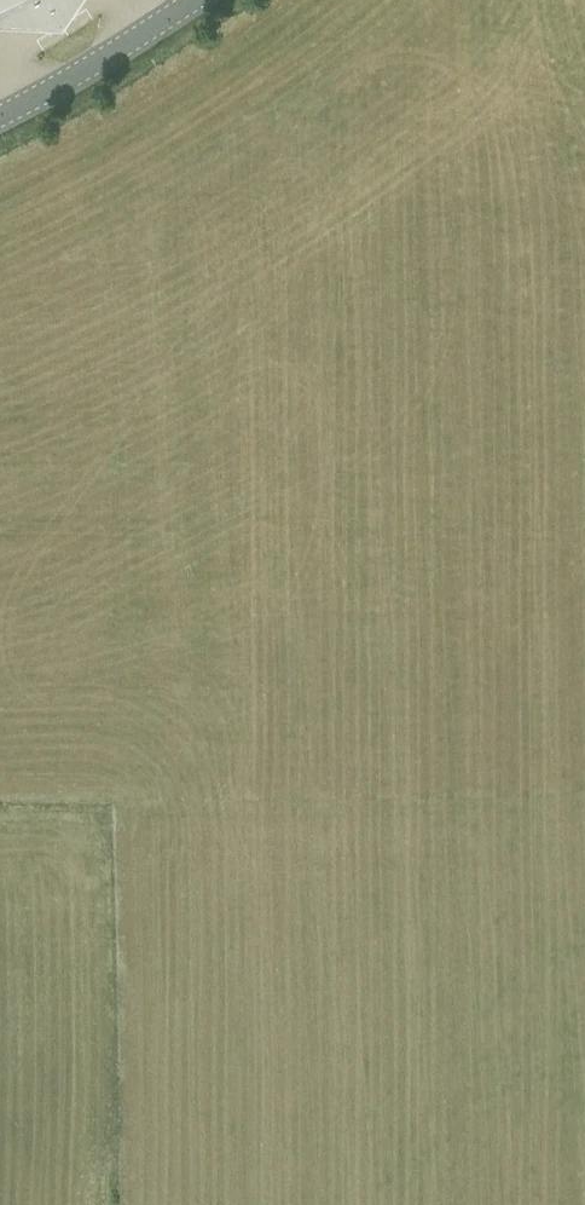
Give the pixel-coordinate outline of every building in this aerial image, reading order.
[(28,18),(64,0),(20,0),(28,18)]
